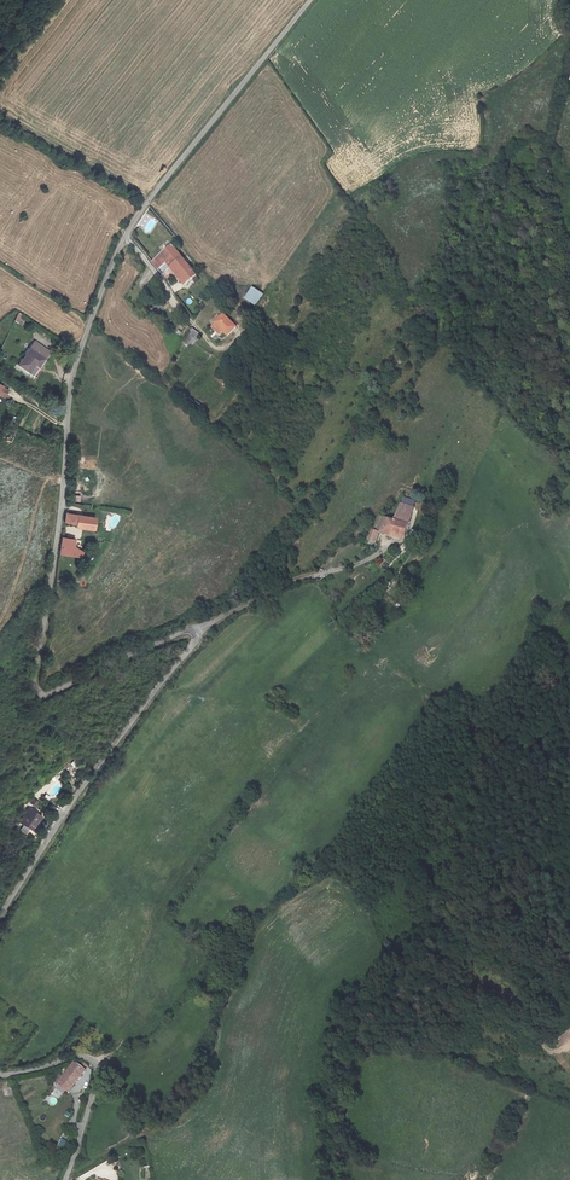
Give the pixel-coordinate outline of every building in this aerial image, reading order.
[(526,183),(535,182),(533,170),(525,172),(526,183)] [(172,244),(160,253),(166,260),(170,266),(174,263),(182,256),(172,244)] [(156,269),(166,260),(160,253),(149,261),(156,269)] [(183,274),(180,277),(185,284),(198,274),(195,270),(182,256),(174,263),(183,274)] [(174,263),(170,266),(180,277),(183,274),(174,263)] [(244,298),(254,305),(262,294),(252,287),(244,298)] [(15,322),(20,324),(23,315),(18,313),(15,322)] [(223,313),(214,321),(215,322),(211,326),(219,334),(223,331),(226,334),(235,326),(223,313)] [(185,338),(192,345),(200,335),(193,329),(185,338)] [(35,341),(19,364),(34,375),(50,352),(35,341)] [(7,398),(11,389),(0,384),(0,394),(7,398)] [(401,503),(413,506),(415,500),(403,497),(401,503)] [(400,503),(394,518),(407,523),(413,506),(401,503),(400,503)] [(79,528),(94,531),(97,518),(68,514),(66,523),(79,526),(79,528)] [(394,518),(381,516),(380,522),(376,526),(374,530),(379,531),(401,538),(407,523),(394,518)] [(375,542),(379,531),(374,530),(370,529),(367,539),(375,542)] [(87,559),(87,555),(75,547),(77,541),(63,539),(63,541),(61,555),(87,559)] [(33,798),(29,804),(37,808),(40,803),(33,798)] [(52,802),(46,811),(56,817),(61,808),(52,802)] [(32,806),(21,821),(34,830),(44,814),(32,806)] [(53,1081),(69,1092),(84,1070),(82,1068),(86,1063),(81,1060),(77,1064),(73,1061),(63,1074),(60,1072),(53,1081)] [(60,1138),(57,1147),(64,1150),(68,1141),(60,1138)]
